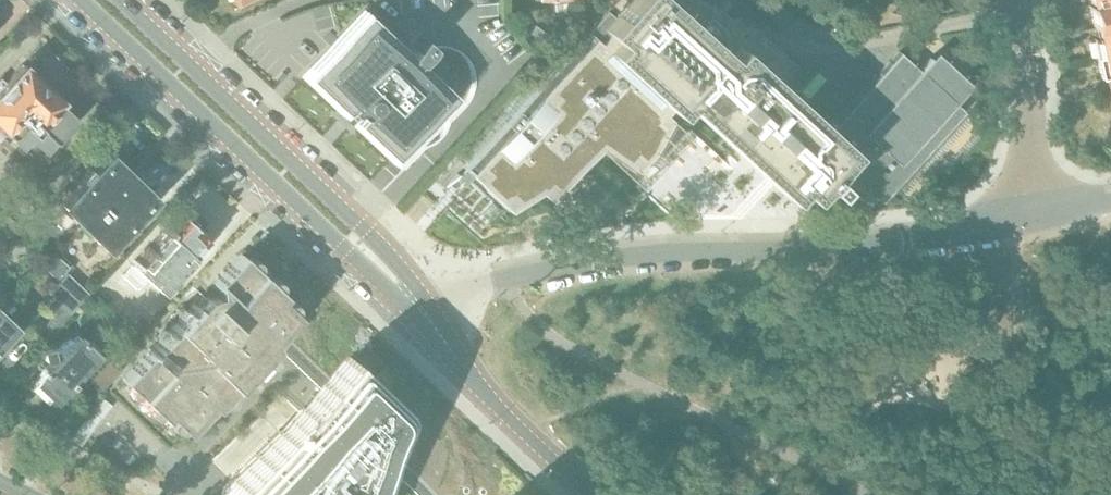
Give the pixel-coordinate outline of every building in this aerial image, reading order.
[(607,12),(464,168),(511,211),(541,192),(551,201),(551,200),(552,201),(600,146),(603,148),(602,149),(632,169),(636,172),(654,152),(671,120),(670,120),(670,119),(665,114),(670,108),(673,111),(682,101),(714,130),(698,146),(706,165),(711,159),(724,139),(786,196),(796,186),(807,196),(819,182),(829,191),(837,181),(836,181),(838,178),(881,200),(887,195),(964,111),(954,102),(970,84),(935,52),(919,70),(899,51),(830,127),(779,80),(793,64),(751,26),(748,29),(734,16),(731,20),(718,8),(715,11),(703,0),(701,0),(699,2),(696,0),(629,0),(613,17),(607,12)] [(1110,24),(1110,0),(1091,0),(1092,6),(1090,6),(1094,28),(1110,24)] [(572,19),(579,11),(574,6),(566,8),(567,15),(572,19)] [(453,94),(414,58),(428,43),(419,34),(405,49),(366,12),(306,76),(344,112),(350,105),(352,107),(347,113),(353,119),(358,113),(361,115),(354,122),(392,157),(453,94)] [(1110,56),(1110,24),(1094,28),(1096,37),(1093,38),(1097,59),(1110,56)] [(1107,89),(1110,89),(1110,56),(1097,59),(1101,79),(1105,78),(1107,89)] [(58,102),(60,100),(22,64),(4,83),(0,80),(0,137),(6,142),(11,137),(34,160),(52,140),(54,142),(76,118),(58,102)] [(281,81),(285,76),(282,73),(277,78),(278,78),(281,81)] [(152,190),(139,178),(135,182),(123,170),(127,167),(114,154),(111,158),(108,155),(61,203),(104,245),(151,197),(148,194),(152,190)] [(0,216),(0,237),(15,222),(5,213),(4,212),(0,216)] [(181,274),(209,244),(204,240),(205,238),(195,229),(196,228),(195,227),(195,221),(186,213),(181,214),(180,213),(131,264),(157,289),(176,269),(181,274)] [(0,237),(0,246),(5,251),(24,232),(25,231),(15,222),(0,237)] [(280,329),(296,313),(278,296),(282,292),(241,254),(213,283),(214,291),(202,295),(122,379),(162,418),(166,414),(184,431),(209,404),(212,407),(273,342),(270,340),(274,336),(280,329)] [(66,273),(48,292),(54,298),(58,302),(77,283),(67,273),(66,273)] [(77,283),(58,302),(69,313),(86,296),(88,293),(87,292),(77,283)] [(6,348),(18,334),(12,329),(13,327),(0,315),(10,304),(4,297),(0,301),(0,342),(6,348)] [(54,298),(36,317),(52,332),(69,313),(58,302),(54,298)] [(349,357),(330,377),(280,329),(274,336),(283,344),(286,347),(324,383),(319,388),(307,401),(288,383),(283,388),(279,392),(278,393),(279,394),(297,411),(270,439),(231,480),(226,486),(223,489),(222,493),(222,494),(538,494),(495,454),(487,462),(363,342),(349,357)] [(50,403),(96,354),(79,337),(74,333),(67,338),(51,350),(50,346),(39,349),(42,358),(38,361),(43,371),(30,384),(50,403)] [(116,364),(106,354),(105,355),(109,359),(91,379),(102,390),(122,370),(116,364)] [(101,396),(68,439),(79,448),(92,431),(103,416),(112,405),(101,396)]
